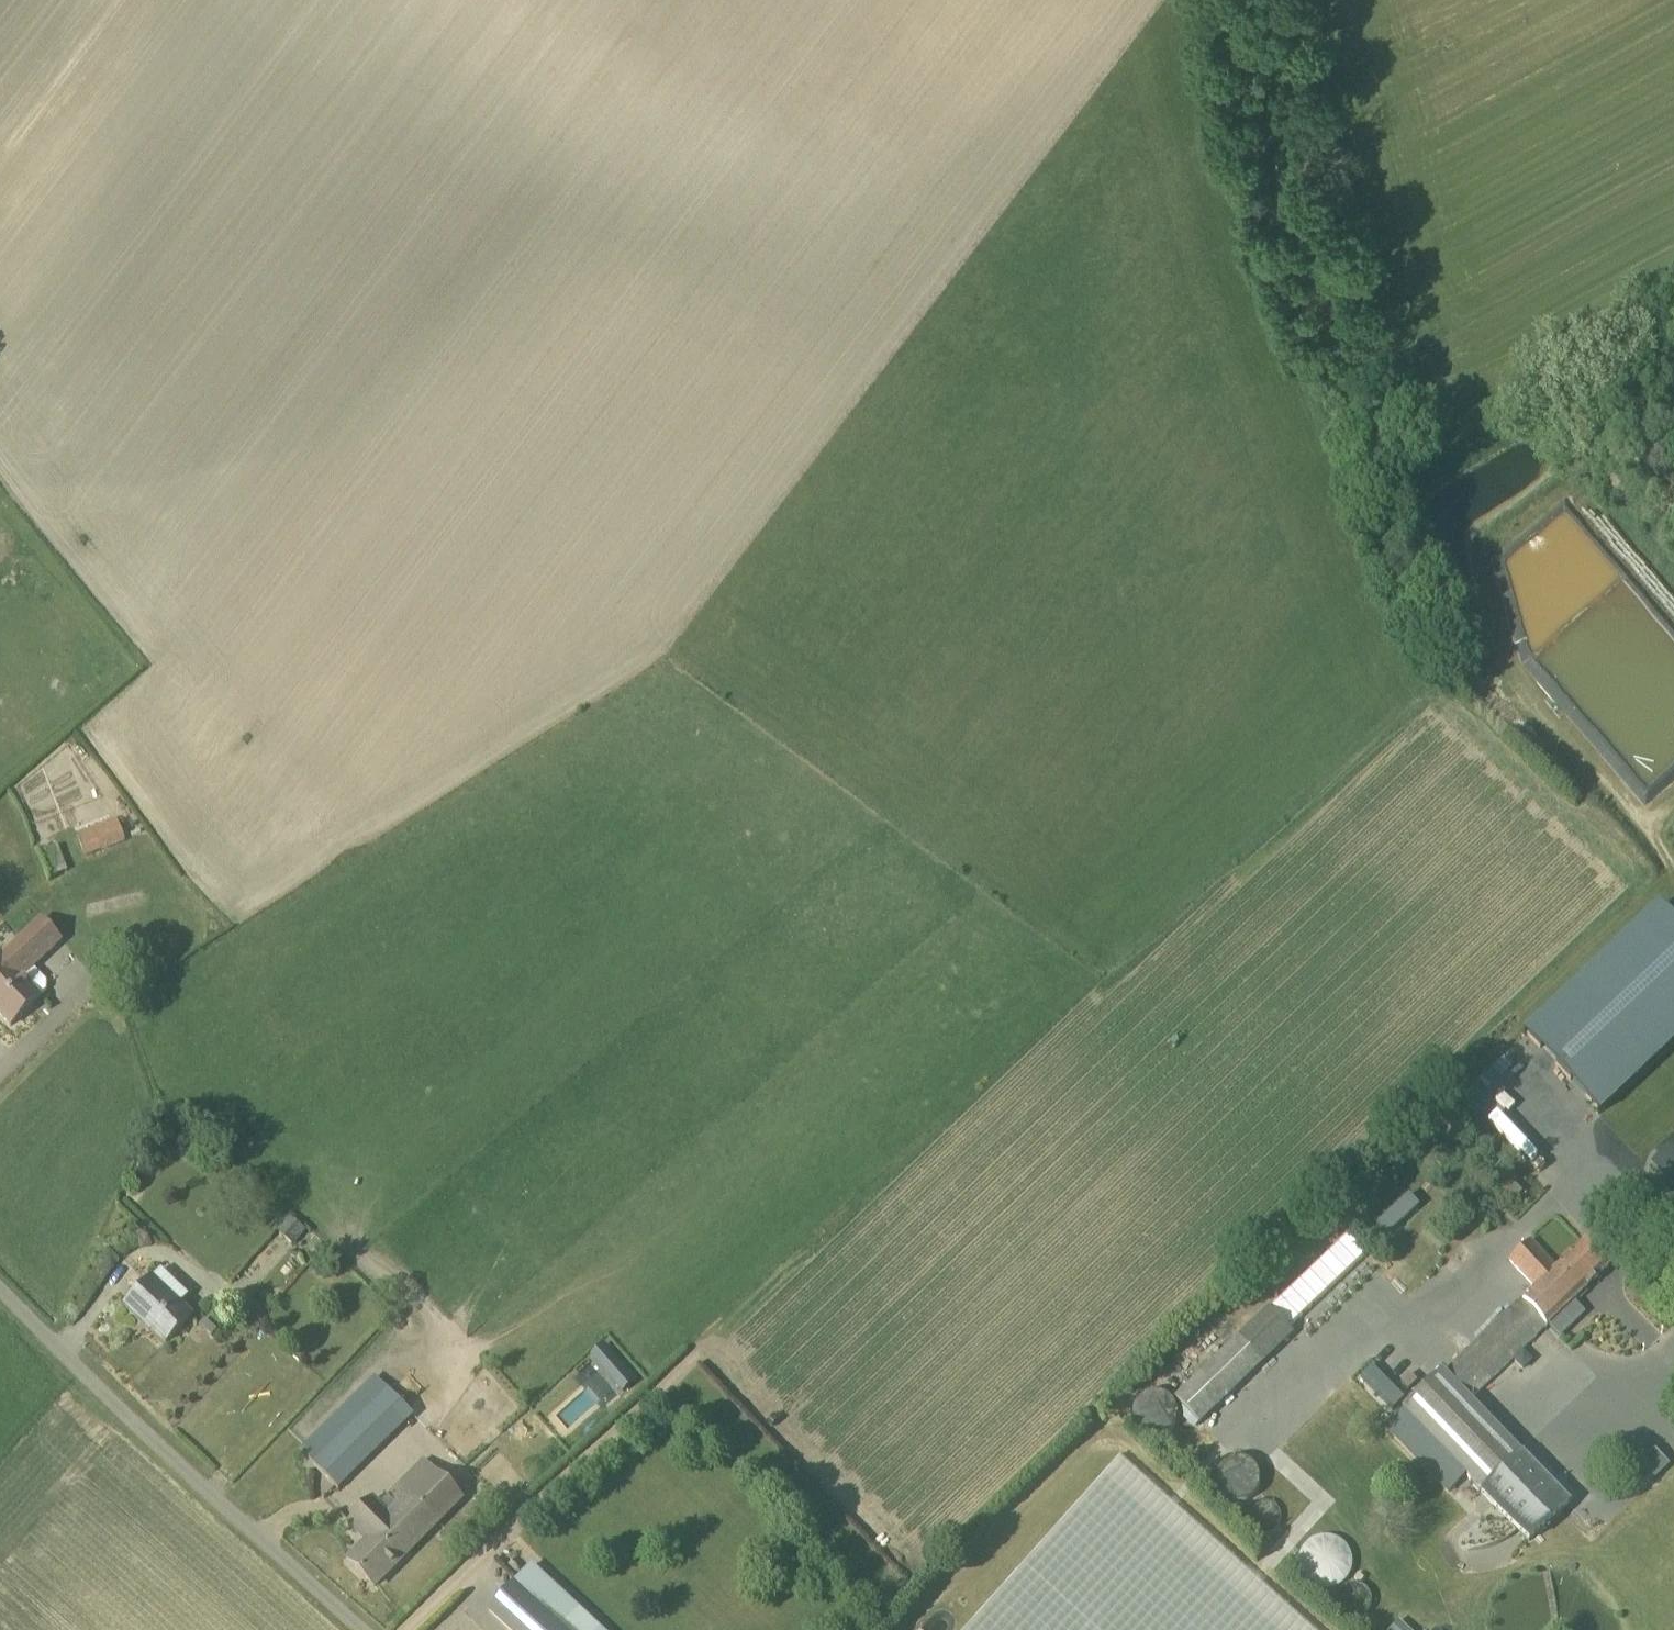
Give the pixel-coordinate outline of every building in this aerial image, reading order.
[(116,819),(115,816),(92,825),(93,828),(77,834),(86,857),(102,851),(102,852),(126,843),(117,819),(116,819)] [(60,846),(49,850),(57,873),(68,869),(60,846)] [(1521,1035),(1598,1115),(1673,1043),(1673,922),(1658,906),(1521,1035)] [(60,939),(40,918),(2,955),(0,953),(0,1013),(11,1025),(42,996),(40,994),(46,988),(46,980),(33,966),(60,939)] [(1631,1144),(1673,1189),(1673,1102),(1631,1144)] [(306,1229),(290,1217),(277,1233),(293,1246),(306,1229)] [(1524,1301),(1547,1326),(1608,1267),(1585,1242),(1557,1269),(1530,1241),(1509,1261),(1536,1289),(1524,1301)] [(166,1343),(190,1318),(150,1279),(125,1307),(142,1323),(144,1321),(166,1343)] [(1547,1326),(1524,1301),(1521,1298),(1444,1372),(1443,1372),(1402,1411),(1404,1413),(1385,1430),(1447,1495),(1467,1477),(1529,1542),(1569,1504),(1470,1400),(1547,1326)] [(1200,1425),(1294,1334),(1269,1308),(1239,1337),(1225,1323),(1161,1384),(1175,1398),(1175,1399),(1200,1425)] [(339,1491),(355,1475),(415,1416),(376,1376),(300,1451),(339,1491)] [(1231,1503),(1255,1483),(1235,1458),(1210,1477),(1231,1503)] [(374,1587),(462,1497),(425,1459),(370,1514),(365,1509),(350,1523),(369,1542),(349,1562),(374,1587)] [(1275,1529),(1282,1520),(1256,1500),(1249,1509),(1275,1529)] [(515,1584),(489,1611),(510,1629),(565,1629),(526,1594),(542,1577),(531,1566),(515,1584)] [(1339,1593),(1362,1613),(1381,1591),(1359,1571),(1339,1593)] [(1396,1618),(1385,1629),(1409,1629),(1396,1618)]
